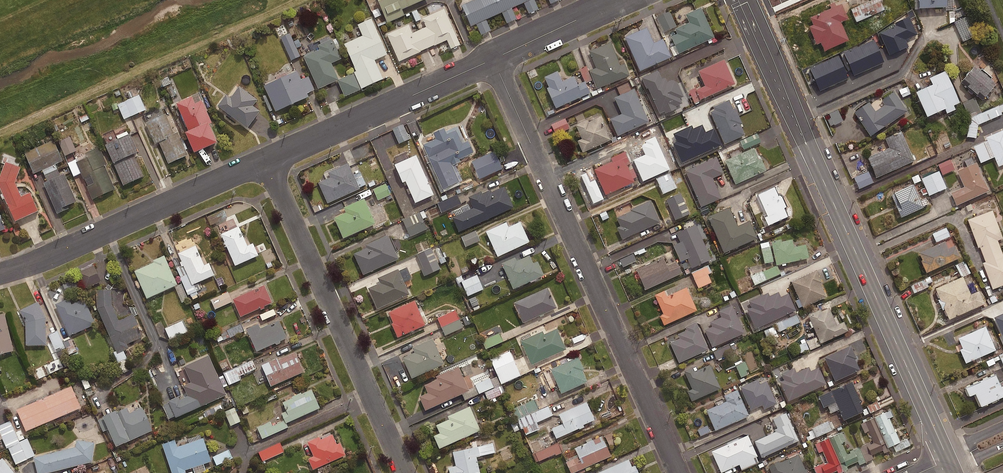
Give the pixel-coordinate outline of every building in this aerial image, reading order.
[(386,24),(404,16),(401,11),(426,0),(375,0),(386,24)] [(460,7),(470,28),(533,0),(475,0),(460,7)] [(880,0),(875,0),(851,11),(857,24),(885,11),(880,0)] [(919,10),(947,9),(947,0),(918,0),(919,10)] [(850,20),(843,3),(833,7),(833,9),(810,19),(813,26),(809,28),(817,46),(821,44),(825,52),(849,42),(841,23),(850,20)] [(408,25),(385,35),(398,63),(446,41),(450,50),(460,46),(444,10),(422,20),(426,28),(412,34),(408,25)] [(417,10),(411,12),(415,23),(421,20),(417,10)] [(714,39),(700,10),(686,16),(690,24),(669,33),(679,54),(714,39)] [(676,27),(669,13),(657,19),(664,33),(676,27)] [(976,39),(967,16),(954,21),(963,44),(976,39)] [(371,20),(357,26),(361,37),(343,45),(362,89),(382,80),(374,62),(386,56),(371,20)] [(653,44),(646,29),(625,38),(640,71),(671,58),(663,40),(653,44)] [(300,57),(290,33),(281,37),(290,61),(300,57)] [(319,51),(303,58),(317,90),(338,81),(330,65),(341,60),(331,40),(317,46),(319,51)] [(589,71),(593,81),(596,90),(629,77),(624,64),(619,66),(610,43),(589,52),(596,69),(589,71)] [(873,78),(890,55),(880,47),(879,48),(872,43),(869,46),(868,45),(855,62),(833,72),(843,95),(860,87),(859,84),(867,80),(869,84),(875,81),(873,78)] [(735,85),(724,62),(699,73),(705,87),(690,94),(694,104),(735,85)] [(585,84),(593,81),(589,71),(588,67),(580,70),(585,84)] [(990,81),(992,79),(982,70),(980,72),(975,68),(964,81),(970,87),(968,88),(977,96),(979,93),(985,99),(996,86),(990,81)] [(665,115),(676,110),(675,107),(682,105),(680,100),(683,99),(675,80),(664,85),(658,71),(641,78),(646,89),(648,88),(659,114),(664,112),(665,115)] [(296,72),(263,87),(274,113),(308,99),(296,72)] [(959,104),(945,72),(930,79),(933,87),(916,94),(927,119),(945,111),(947,115),(955,111),(953,107),(959,104)] [(577,86),(574,77),(562,83),(557,73),(544,78),(549,88),(547,89),(556,109),(589,94),(584,83),(577,86)] [(360,90),(353,75),(338,81),(345,97),(360,90)] [(227,94),(218,106),(248,128),(261,110),(254,105),(258,99),(240,86),(232,98),(227,94)] [(905,86),(899,89),(903,98),(909,95),(905,86)] [(648,123),(634,90),(615,99),(622,115),(610,120),(618,136),(648,123)] [(907,113),(894,94),(882,102),(885,107),(875,113),(869,104),(855,113),(871,137),(907,113)] [(145,111),(139,96),(117,105),(124,120),(145,111)] [(192,96),(176,103),(188,130),(185,131),(194,152),(217,142),(209,123),(212,122),(202,100),(195,103),(192,96)] [(746,135),(731,101),(710,111),(725,145),(746,135)] [(979,125),(1002,115),(1002,113),(1002,112),(1002,105),(970,119),(967,138),(976,139),(979,125)] [(842,122),(838,111),(826,116),(830,127),(842,122)] [(89,113),(79,118),(82,123),(91,119),(89,113)] [(699,130),(691,113),(680,118),(688,135),(699,130)] [(166,114),(146,123),(155,144),(159,142),(169,163),(188,154),(178,132),(175,133),(166,114)] [(609,142),(598,118),(577,127),(582,140),(578,141),(583,153),(609,142)] [(569,129),(565,119),(551,125),(556,135),(569,129)] [(408,140),(402,126),(393,130),(399,144),(408,140)] [(444,130),(433,135),(435,140),(422,146),(434,172),(451,164),(452,167),(460,163),(459,160),(473,154),(468,143),(462,145),(456,132),(446,136),(444,130)] [(394,145),(389,132),(379,136),(384,149),(394,145)] [(986,139),(987,141),(974,147),(981,164),(994,158),(998,167),(1002,165),(1002,132),(986,139)] [(131,133),(105,144),(124,185),(144,176),(134,154),(139,152),(131,133)] [(914,162),(901,133),(885,141),(886,143),(865,152),(877,179),(914,162)] [(761,143),(757,134),(740,141),(744,150),(761,143)] [(59,142),(65,157),(76,152),(70,138),(59,142)] [(54,140),(25,152),(34,173),(43,169),(48,182),(44,183),(57,213),(69,208),(68,206),(77,202),(65,173),(61,175),(56,164),(63,161),(54,140)] [(625,148),(622,140),(608,146),(612,154),(625,148)] [(668,140),(660,144),(663,151),(671,147),(668,140)] [(99,147),(85,153),(87,157),(76,162),(83,178),(91,175),(95,183),(87,186),(93,198),(115,189),(104,165),(107,164),(99,147)] [(758,160),(754,150),(725,162),(735,185),(765,172),(760,160),(758,160)] [(633,180),(637,179),(633,170),(629,172),(627,166),(630,165),(624,152),(592,166),(605,196),(634,183),(633,180)] [(674,167),(670,159),(659,163),(663,172),(674,167)] [(723,175),(716,159),(686,172),(701,208),(721,199),(712,179),(723,175)] [(954,171),(950,161),(938,165),(942,175),(954,171)] [(22,196),(15,182),(21,167),(6,162),(0,176),(0,187),(16,221),(38,211),(30,192),(22,196)] [(348,165),(328,174),(330,179),(318,184),(327,204),(359,190),(348,165)] [(988,192),(976,165),(958,173),(965,188),(951,194),(956,206),(988,192)] [(873,184),(868,172),(855,178),(860,189),(873,184)] [(926,188),(921,190),(923,196),(928,193),(929,196),(946,189),(939,172),(922,179),(926,188)] [(679,175),(672,178),(670,174),(657,180),(663,195),(676,189),(675,185),(682,182),(679,175)] [(442,205),(459,198),(453,183),(444,187),(447,195),(439,198),(442,205)] [(390,195),(385,185),(373,190),(378,201),(390,195)] [(513,208),(504,187),(492,193),(491,190),(481,194),(480,192),(468,198),(473,209),(452,218),(459,233),(513,208)] [(923,209),(914,187),(892,197),(901,219),(923,209)] [(764,218),(768,227),(787,219),(783,210),(786,209),(780,196),(778,197),(774,189),(757,196),(766,217),(764,218)] [(689,215),(681,195),(666,201),(675,221),(689,215)] [(459,198),(442,205),(445,212),(462,205),(459,198)] [(364,199),(343,208),(346,214),(334,219),(343,239),(376,225),(364,199)] [(659,223),(649,202),(616,218),(620,227),(617,228),(622,240),(659,223)] [(737,228),(729,209),(709,218),(724,254),(757,240),(749,223),(737,228)] [(228,218),(225,211),(209,218),(213,225),(228,218)] [(993,212),(968,221),(978,249),(980,248),(986,263),(983,264),(993,290),(1002,286),(1002,256),(997,241),(1002,239),(993,212)] [(410,217),(402,220),(410,237),(426,230),(423,222),(414,226),(410,217)] [(506,223),(485,233),(497,258),(529,243),(520,223),(508,228),(506,223)] [(710,261),(696,226),(677,234),(681,244),(674,246),(681,262),(688,259),(691,269),(710,261)] [(238,227),(221,235),(235,267),(258,256),(252,244),(247,247),(238,227)] [(950,237),(947,229),(933,235),(936,243),(950,237)] [(479,242),(475,232),(461,238),(466,248),(479,242)] [(387,236),(365,246),(366,249),(353,255),(363,276),(399,261),(387,236)] [(794,249),(792,240),(772,245),(777,266),(809,259),(806,246),(794,249)] [(961,259),(952,240),(919,255),(927,274),(961,259)] [(768,242),(760,244),(765,264),(773,262),(768,242)] [(195,246),(177,254),(192,286),(214,276),(209,264),(204,266),(195,246)] [(440,270),(432,250),(417,255),(425,276),(440,270)] [(636,262),(633,255),(620,261),(623,268),(636,262)] [(177,286),(164,256),(153,261),(154,263),(134,272),(146,300),(177,286)] [(515,259),(501,265),(513,290),(544,276),(538,263),(533,265),(529,256),(516,262),(515,259)] [(666,268),(663,260),(637,272),(645,291),(682,274),(677,263),(666,268)] [(965,261),(956,265),(962,278),(971,274),(965,261)] [(711,273),(708,266),(692,274),(699,289),(711,283),(708,274),(711,273)] [(100,283),(93,267),(78,273),(85,289),(100,283)] [(780,275),(776,267),(751,278),(755,286),(780,275)] [(398,270),(378,279),(380,284),(368,289),(377,310),(409,296),(398,270)] [(799,299),(795,301),(798,309),(802,307),(802,308),(827,297),(816,272),(791,282),(799,299)] [(483,290),(477,276),(461,282),(468,297),(483,290)] [(932,283),(930,277),(910,286),(914,294),(929,288),(928,285),(932,283)] [(970,296),(963,279),(935,291),(948,321),(984,306),(979,293),(970,296)] [(264,286),(232,300),(240,318),(272,304),(264,286)] [(547,289),(513,304),(522,324),(556,309),(547,289)] [(696,312),(686,289),(668,297),(666,292),(655,297),(663,315),(660,316),(664,326),(696,312)] [(111,290),(96,291),(96,309),(117,355),(129,349),(128,345),(142,339),(132,315),(119,321),(112,305),(111,290)] [(231,303),(227,293),(210,300),(215,310),(231,303)] [(767,294),(749,301),(752,309),(747,311),(755,330),(796,312),(788,295),(781,299),(778,293),(768,298),(767,294)] [(69,300),(55,306),(69,337),(96,326),(84,300),(71,305),(69,300)] [(38,302),(19,311),(25,324),(25,347),(46,346),(46,319),(38,302)] [(414,302),(388,313),(393,324),(391,325),(397,339),(425,326),(414,302)] [(744,334),(731,305),(719,310),(722,318),(711,323),(713,328),(705,331),(712,348),(744,334)] [(830,309),(809,318),(811,321),(808,322),(811,329),(814,328),(821,344),(848,332),(844,323),(837,326),(830,309)] [(462,328),(455,312),(438,319),(445,336),(462,328)] [(0,315),(0,355),(13,352),(4,314),(0,315)] [(800,323),(797,315),(776,324),(779,332),(800,323)] [(258,325),(246,331),(256,353),(286,339),(278,321),(260,330),(258,325)] [(186,333),(182,322),(165,329),(170,340),(186,333)] [(708,351),(697,326),(678,334),(681,339),(670,344),(678,364),(708,351)] [(778,336),(773,327),(764,332),(768,341),(778,336)] [(995,351),(985,328),(958,340),(963,350),(960,351),(966,365),(995,351)] [(542,332),(520,342),(531,366),(566,351),(557,330),(544,335),(542,332)] [(64,349),(59,333),(50,336),(55,352),(64,349)] [(502,342),(499,335),(483,342),(486,350),(502,342)] [(819,347),(816,338),(807,342),(810,350),(819,347)] [(809,351),(804,339),(800,341),(801,345),(798,347),(801,354),(809,351)] [(76,352),(71,340),(64,343),(69,355),(76,352)] [(432,340),(412,349),(414,354),(402,359),(411,380),(444,365),(432,340)] [(739,351),(736,343),(713,352),(717,361),(739,351)] [(856,359),(850,347),(824,359),(835,382),(860,371),(854,360),(856,359)] [(520,377),(509,352),(491,360),(501,385),(520,377)] [(304,373),(295,353),(262,368),(270,388),(304,373)] [(208,356),(183,367),(190,384),(182,387),(187,397),(179,401),(177,398),(168,402),(176,419),(226,396),(208,356)] [(998,356),(986,362),(989,367),(996,364),(995,363),(1001,360),(998,356)] [(578,358),(550,371),(561,395),(587,383),(582,372),(584,371),(578,358)] [(256,370),(252,361),(224,373),(230,386),(241,380),(240,377),(256,370)] [(750,374),(745,362),(736,366),(741,378),(750,374)] [(695,366),(684,371),(692,390),(689,392),(693,402),(720,389),(710,366),(697,371),(695,366)] [(458,368),(436,378),(437,381),(424,387),(427,394),(419,398),(425,412),(469,392),(458,368)] [(810,373),(808,368),(795,374),(793,370),(780,375),(783,383),(780,384),(788,402),(826,385),(819,369),(810,373)] [(86,374),(80,377),(85,391),(92,389),(86,374)] [(995,375),(965,389),(970,398),(975,396),(981,409),(1002,398),(1002,382),(999,384),(995,375)] [(759,386),(757,381),(741,389),(751,411),(762,406),(764,410),(777,404),(767,383),(759,386)] [(864,413),(852,384),(819,398),(824,409),(828,407),(831,414),(839,411),(844,422),(864,413)] [(73,386),(17,410),(27,432),(82,409),(73,386)] [(494,388),(484,392),(490,404),(496,401),(495,398),(502,395),(499,387),(494,389),(494,388)] [(319,409),(311,390),(282,403),(286,412),(281,415),(286,424),(319,409)] [(748,417),(736,390),(724,395),(727,403),(707,412),(715,432),(748,417)] [(539,411),(534,401),(513,410),(524,436),(539,430),(536,423),(552,416),(548,407),(539,411)] [(586,403),(558,415),(562,425),(552,430),(555,438),(594,421),(586,403)] [(470,407),(447,417),(449,421),(436,426),(439,434),(433,437),(439,450),(481,431),(470,407)] [(127,409),(103,419),(115,448),(153,432),(142,408),(129,414),(127,409)] [(240,422),(234,408),(224,413),(230,427),(240,422)] [(874,419),(888,449),(895,446),(897,452),(911,446),(908,440),(900,443),(889,420),(893,418),(890,412),(874,419)] [(798,441),(786,415),(773,420),(779,433),(755,443),(761,457),(798,441)] [(888,449),(874,419),(861,425),(865,434),(869,432),(874,443),(860,449),(866,463),(873,460),(872,457),(882,452),(884,455),(889,452),(888,449)] [(17,464),(36,456),(28,438),(25,440),(21,430),(16,432),(12,421),(0,426),(0,433),(7,449),(10,448),(17,464)] [(833,431),(829,422),(805,432),(809,441),(833,431)] [(830,439),(844,472),(851,469),(850,466),(858,463),(859,466),(866,463),(860,449),(846,455),(841,444),(847,441),(843,433),(830,439)] [(319,438),(307,443),(313,458),(308,460),(313,471),(346,456),(340,443),(336,445),(332,435),(320,440),(319,438)] [(574,450),(578,458),(565,464),(569,472),(577,472),(611,457),(602,437),(574,450)] [(747,437),(712,453),(721,472),(723,472),(739,466),(741,471),(759,463),(747,437)] [(162,445),(171,472),(186,472),(185,472),(211,463),(203,439),(177,448),(175,441),(162,445)] [(830,439),(815,446),(819,453),(823,452),(828,463),(815,469),(817,472),(834,472),(837,472),(838,472),(841,472),(844,472),(830,439)] [(35,458),(39,472),(50,472),(93,462),(96,443),(78,440),(77,447),(35,458)] [(284,453),(280,444),(258,453),(262,462),(284,453)] [(452,453),(455,467),(448,469),(449,472),(479,472),(476,458),(495,454),(493,444),(452,453)] [(561,452),(557,444),(533,455),(537,463),(561,452)] [(228,450),(212,458),(217,467),(232,459),(228,450)] [(799,455),(769,468),(771,472),(807,472),(799,455)] [(4,458),(0,461),(0,472),(15,472),(4,458)] [(600,472),(638,472),(635,467),(632,468),(629,460),(600,472)]
